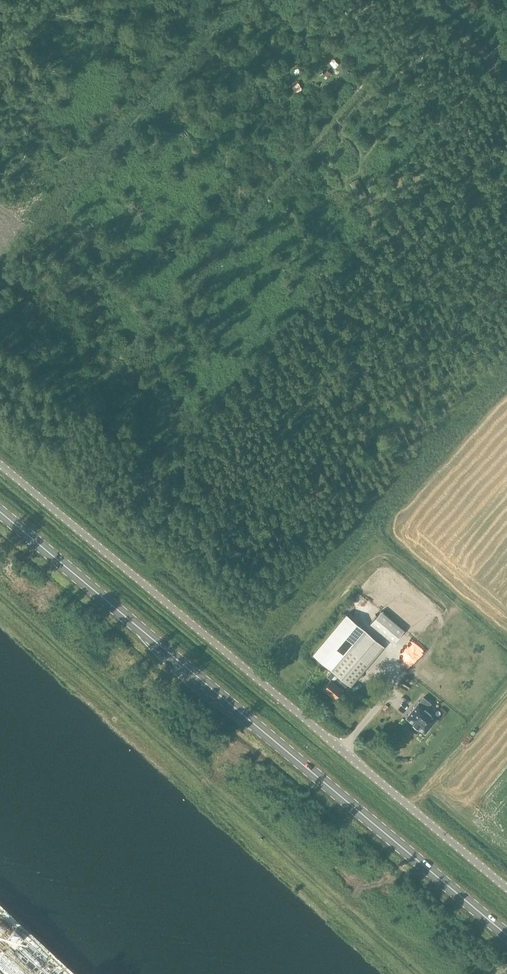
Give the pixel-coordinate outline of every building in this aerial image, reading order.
[(370,623),(394,643),(404,630),(381,611),(370,623)] [(384,645),(346,614),(312,654),(331,670),(347,683),(350,686),(384,645)] [(331,679),(323,689),(335,699),(347,683),(331,670),(327,676),(331,679)] [(431,703),(423,697),(406,717),(406,718),(413,723),(412,724),(413,724),(417,727),(416,727),(417,728),(417,727),(424,732),(424,733),(425,732),(436,718),(425,709),(431,703)]
